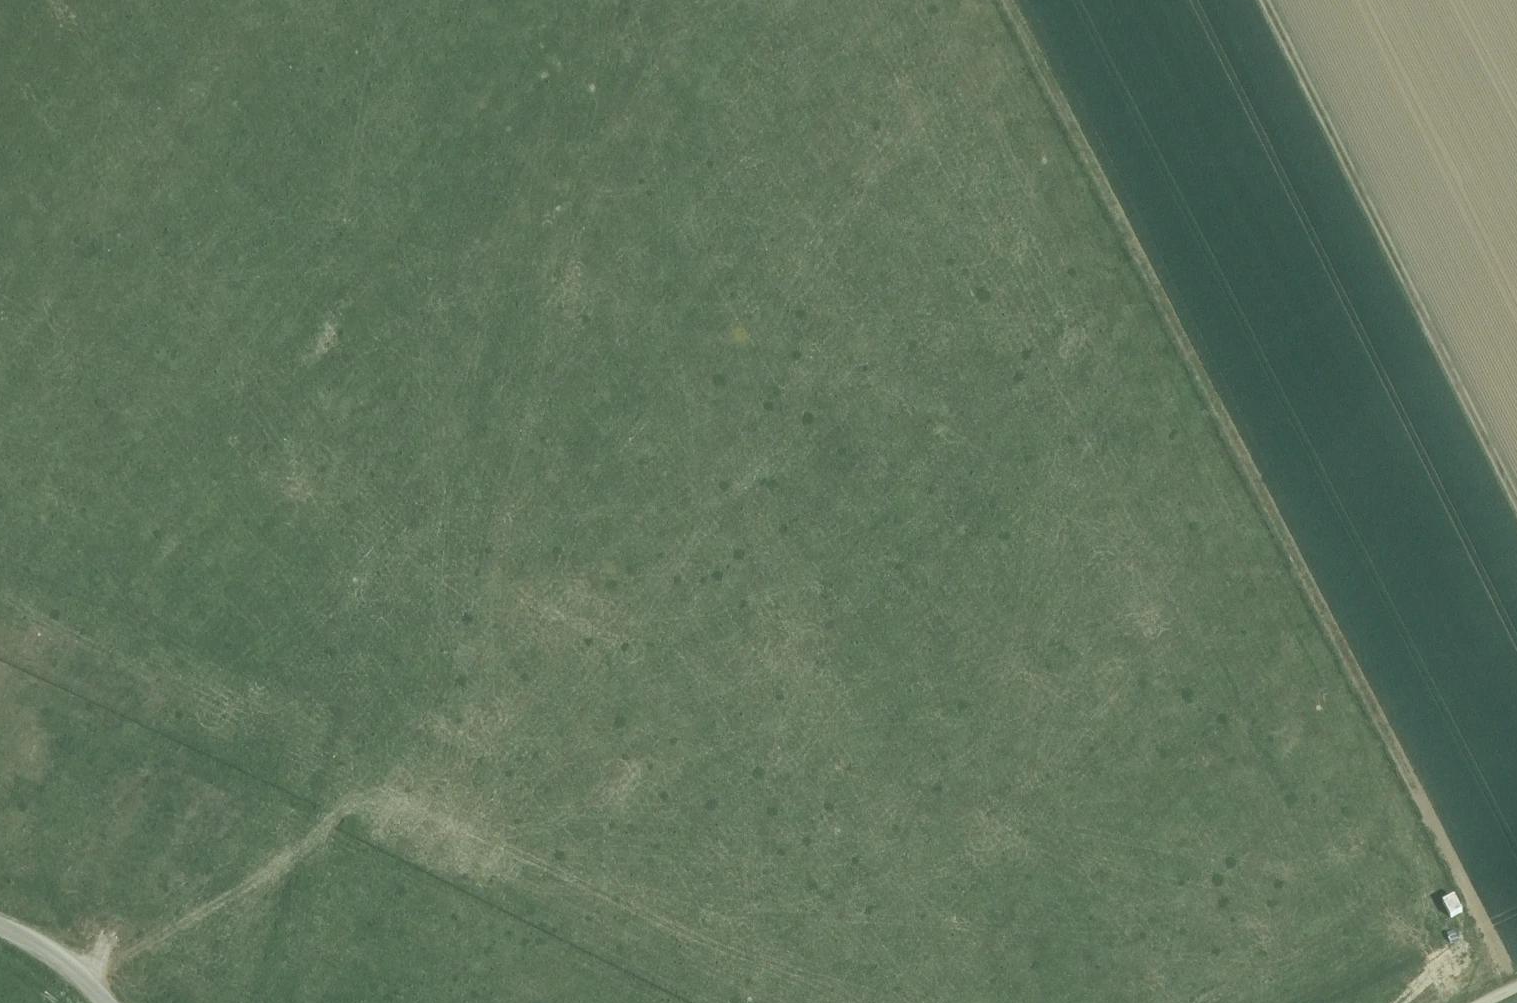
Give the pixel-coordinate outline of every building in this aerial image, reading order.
[(1454,897),(1443,904),(1451,919),(1462,912),(1454,897)]
